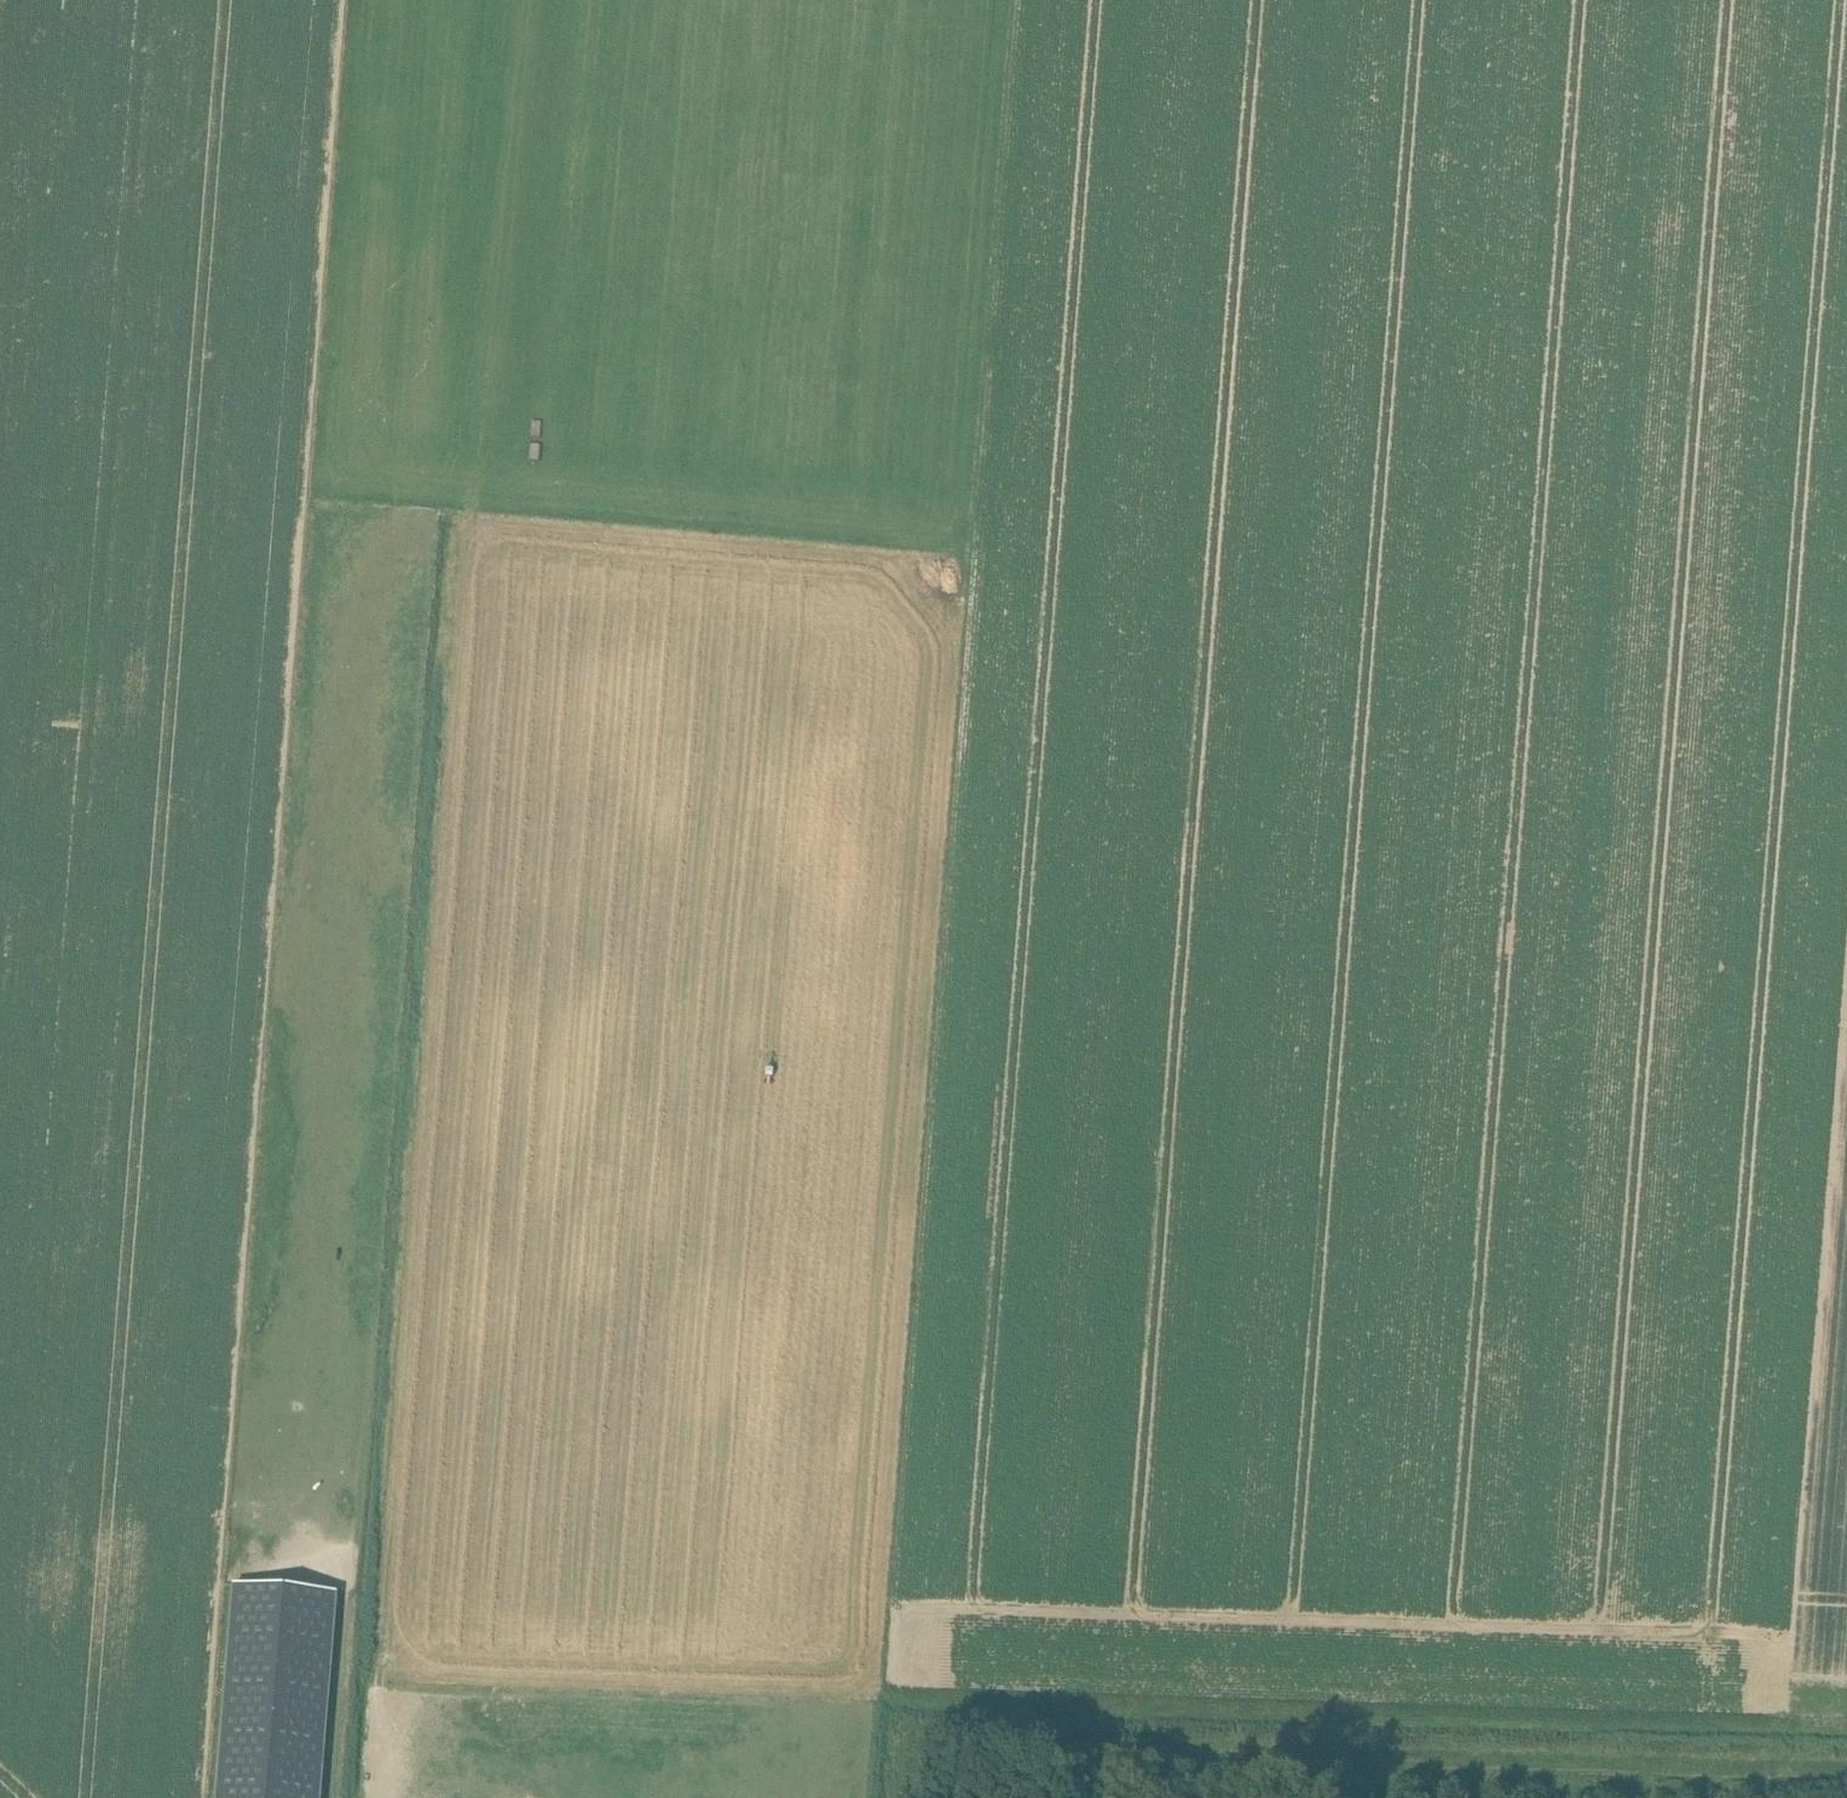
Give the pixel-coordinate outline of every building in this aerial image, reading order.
[(217,1797),(319,1797),(335,1595),(234,1587),(217,1797)]
